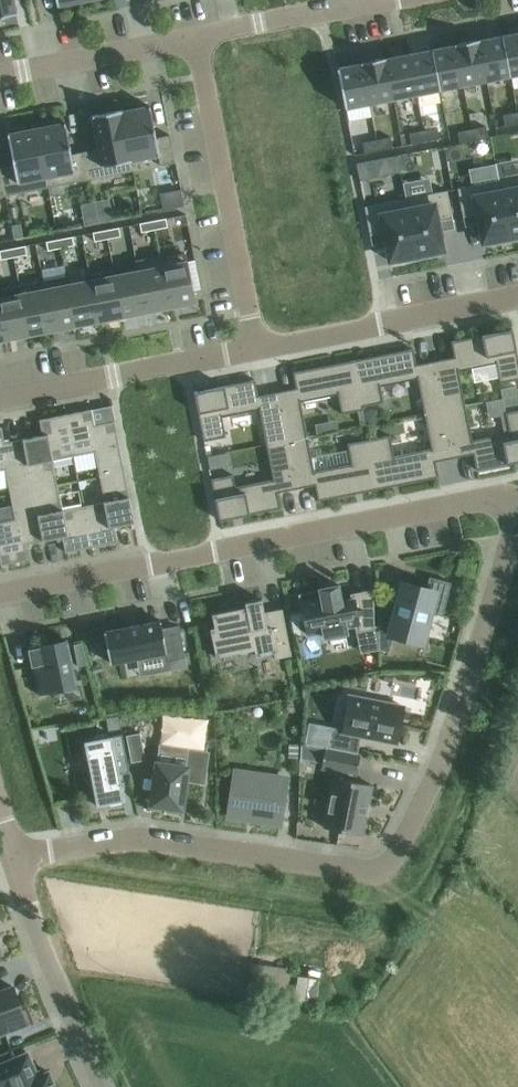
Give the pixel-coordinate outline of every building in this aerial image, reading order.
[(10,15),(16,14),(13,0),(0,0),(0,17),(10,15)] [(502,36),(510,76),(517,74),(517,33),(502,36)] [(479,39),(486,80),(510,76),(502,36),(480,40),(479,39)] [(479,39),(455,44),(463,85),(486,80),(479,39)] [(440,90),(463,85),(455,44),(454,44),(454,45),(432,50),(440,90)] [(432,50),(409,54),(416,94),(440,90),(432,50)] [(393,99),(416,94),(409,54),(386,59),(386,57),(385,58),(393,99)] [(385,58),(361,62),(369,103),(393,99),(385,58)] [(361,62),(360,62),(361,64),(337,68),(345,108),(369,103),(361,62)] [(122,111),(121,111),(130,160),(132,160),(158,155),(160,165),(175,163),(170,135),(156,137),(150,106),(122,111)] [(122,110),(92,116),(98,149),(85,151),(90,179),(134,170),(132,160),(130,160),(121,111),(122,111),(122,110)] [(517,112),(503,115),(505,126),(517,123),(517,117),(517,112)] [(85,151),(71,154),(65,122),(58,124),(58,120),(41,123),(42,127),(36,128),(48,187),(90,179),(85,151)] [(486,126),(472,129),(474,140),(488,137),(486,126)] [(48,187),(36,128),(7,134),(14,165),(0,168),(6,195),(48,187)] [(423,130),(425,141),(440,138),(437,128),(423,130)] [(474,140),(472,129),(458,132),(460,143),(474,140)] [(409,133),(411,144),(425,141),(423,130),(409,133)] [(391,137),(376,140),(379,150),(393,148),(391,137)] [(362,142),(364,153),(379,150),(376,140),(362,142)] [(368,161),(356,163),(358,176),(371,174),(368,161)] [(499,180),(510,240),(517,239),(517,176),(499,180)] [(510,240),(499,180),(458,188),(463,216),(477,213),(483,243),(485,243),(485,242),(489,241),(489,244),(510,240)] [(447,190),(406,198),(417,259),(438,254),(438,251),(442,250),(442,251),(444,251),(438,221),(452,218),(447,190)] [(417,259),(406,198),(364,206),(370,234),(384,232),(390,261),(392,261),(392,260),(396,259),(396,263),(417,259)] [(80,201),(81,221),(111,220),(110,200),(80,201)] [(154,229),(167,227),(165,218),(152,221),(154,229)] [(154,229),(152,221),(139,223),(141,232),(154,229)] [(20,223),(11,225),(14,239),(23,237),(20,223)] [(119,227),(106,230),(107,238),(120,236),(119,227)] [(106,230),(92,232),(94,241),(107,238),(106,230)] [(72,236),(59,239),(61,248),(74,245),(72,236)] [(46,241),(47,250),(61,248),(59,239),(46,241)] [(25,245),(12,248),(14,257),(27,254),(25,245)] [(0,250),(0,256),(1,259),(14,257),(12,248),(0,250)] [(160,255),(159,255),(169,308),(194,303),(184,253),(161,258),(160,255)] [(169,308),(159,255),(136,260),(146,312),(169,308)] [(115,269),(113,270),(123,317),(146,312),(136,260),(135,260),(137,270),(116,275),(115,269)] [(123,317),(113,270),(90,274),(99,321),(123,317)] [(67,276),(66,276),(76,326),(99,321),(90,274),(89,274),(90,280),(69,284),(67,276)] [(66,276),(43,281),(52,330),(76,326),(66,276)] [(52,330),(43,281),(19,285),(29,335),(52,330)] [(5,340),(29,335),(19,285),(18,285),(20,293),(0,297),(0,312),(5,340)] [(435,361),(445,409),(465,405),(459,370),(496,363),(498,374),(517,370),(517,357),(512,329),(451,341),(454,357),(435,361)] [(445,409),(435,361),(416,364),(413,349),(353,360),(361,401),(382,397),(380,386),(417,378),(424,413),(445,409)] [(296,388),(277,392),(287,440),(307,436),(300,401),(338,394),(340,405),(361,401),(353,360),(293,372),(296,388)] [(287,440),(277,392),(258,396),(255,380),(194,392),(202,432),(224,428),(222,417),(259,409),(266,444),(287,440)] [(465,405),(445,409),(454,458),(473,454),(476,470),(517,462),(517,419),(507,421),(510,433),(472,440),(465,405)] [(65,414),(73,456),(95,452),(100,477),(124,472),(114,421),(95,425),(92,409),(65,414)] [(454,458),(445,409),(424,413),(431,448),(394,455),(392,444),(370,448),(378,489),(439,477),(435,461),(454,458)] [(52,460),(73,456),(65,414),(39,420),(42,435),(24,439),(33,490),(57,485),(52,460)] [(10,494),(33,490),(24,439),(5,442),(2,427),(0,427),(0,470),(5,469),(10,494)] [(314,471),(307,436),(287,440),(296,489),(315,485),(318,501),(378,489),(370,448),(349,452),(351,464),(314,471)] [(296,489),(287,440),(266,444),(273,479),(236,486),(233,475),(211,480),(219,520),(280,508),(277,492),(296,489)] [(83,506),(91,547),(118,542),(115,527),(134,523),(124,472),(100,477),(105,502),(83,506)] [(57,485),(33,490),(43,541),(62,537),(65,552),(91,547),(83,506),(62,510),(57,485)] [(43,541),(33,490),(10,494),(15,519),(0,522),(0,563),(0,565),(28,560),(25,544),(43,541)] [(421,643),(429,612),(442,615),(443,611),(444,611),(451,582),(429,576),(426,588),(412,584),(404,582),(403,587),(402,587),(393,624),(379,620),(379,649),(389,652),(393,635),(421,643)] [(359,630),(374,627),(373,591),(352,595),(353,598),(341,601),(338,584),(319,588),(320,591),(300,595),(308,635),(323,632),(324,637),(347,633),(346,627),(358,625),(359,630)] [(216,657),(254,649),(256,656),(274,652),(275,659),(291,655),(282,609),(264,612),(262,599),(245,602),(246,607),(212,614),(215,627),(210,628),(216,657)] [(185,662),(178,626),(162,629),(161,620),(104,631),(110,663),(161,654),(163,666),(185,662)] [(103,640),(89,643),(91,655),(105,652),(103,640)] [(33,666),(37,688),(75,680),(68,641),(29,649),(28,649),(28,651),(30,650),(33,664),(31,665),(31,666),(33,666)] [(81,643),(73,645),(78,666),(87,664),(81,643)] [(334,729),(331,747),(356,752),(360,735),(396,742),(403,706),(349,696),(343,730),(334,729)] [(118,715),(105,717),(107,731),(120,728),(118,715)] [(126,735),(131,762),(145,759),(140,733),(126,735)] [(125,800),(112,735),(84,741),(97,806),(125,800)] [(289,743),(288,756),(302,757),(302,744),(289,743)] [(323,827),(362,835),(366,815),(368,815),(370,805),(368,805),(372,785),(348,780),(349,773),(356,775),(360,755),(325,748),(321,768),(337,771),(335,778),(333,777),(323,827)] [(164,807),(166,811),(177,813),(179,809),(182,809),(186,780),(204,783),(208,752),(189,749),(187,766),(156,762),(150,805),(164,807)] [(234,770),(228,814),(279,822),(285,778),(234,770)] [(483,847),(481,856),(493,857),(494,848),(483,847)] [(279,967),(256,963),(251,991),(274,995),(279,967)] [(321,975),(296,971),(291,999),(316,1003),(321,975)] [(27,1023),(13,986),(0,991),(0,1034),(27,1023)] [(48,1071),(37,1076),(27,1053),(0,1064),(0,1086),(55,1086),(48,1071)]
